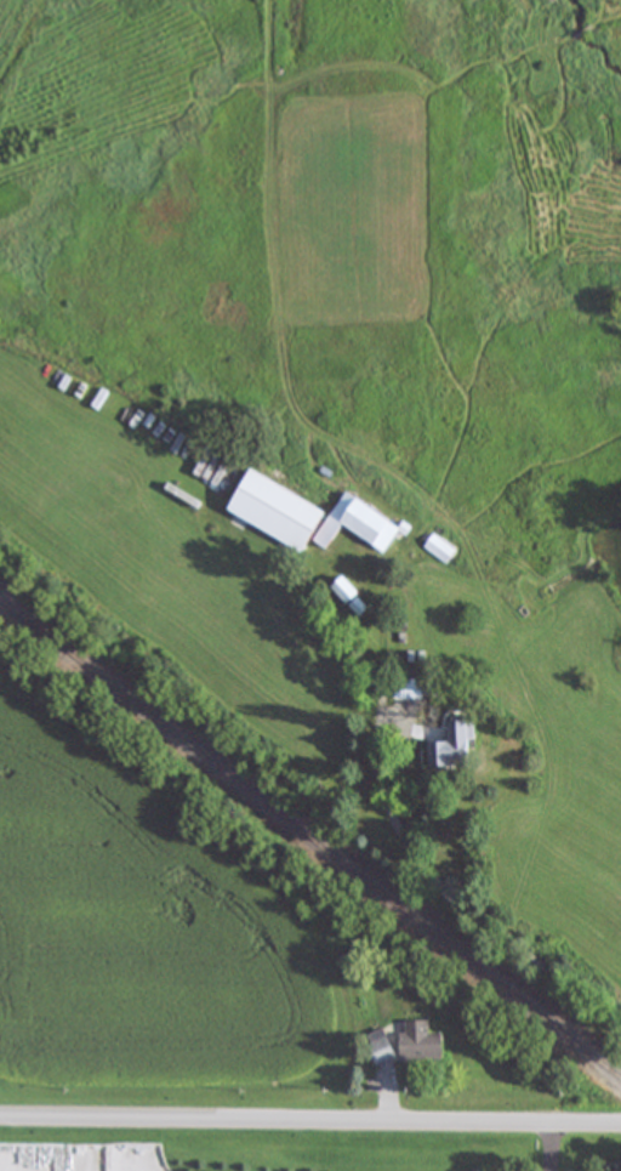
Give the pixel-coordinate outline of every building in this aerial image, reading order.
[(340,517),(266,470),(239,512),(310,558),(320,542),(336,553),(352,528),(393,555),(411,528),(355,491),(340,517)] [(340,591),(366,620),(376,610),(366,601),(371,597),(354,579),(340,591)] [(408,690),(428,690),(428,654),(408,654),(408,690)] [(486,723),(462,723),(462,745),(440,745),(440,764),(486,764),(486,723)] [(444,1035),(444,1024),(418,1024),(418,1036),(414,1036),(414,1064),(458,1064),(457,1035),(444,1035)] [(376,1039),(384,1070),(408,1063),(399,1033),(376,1039)]
